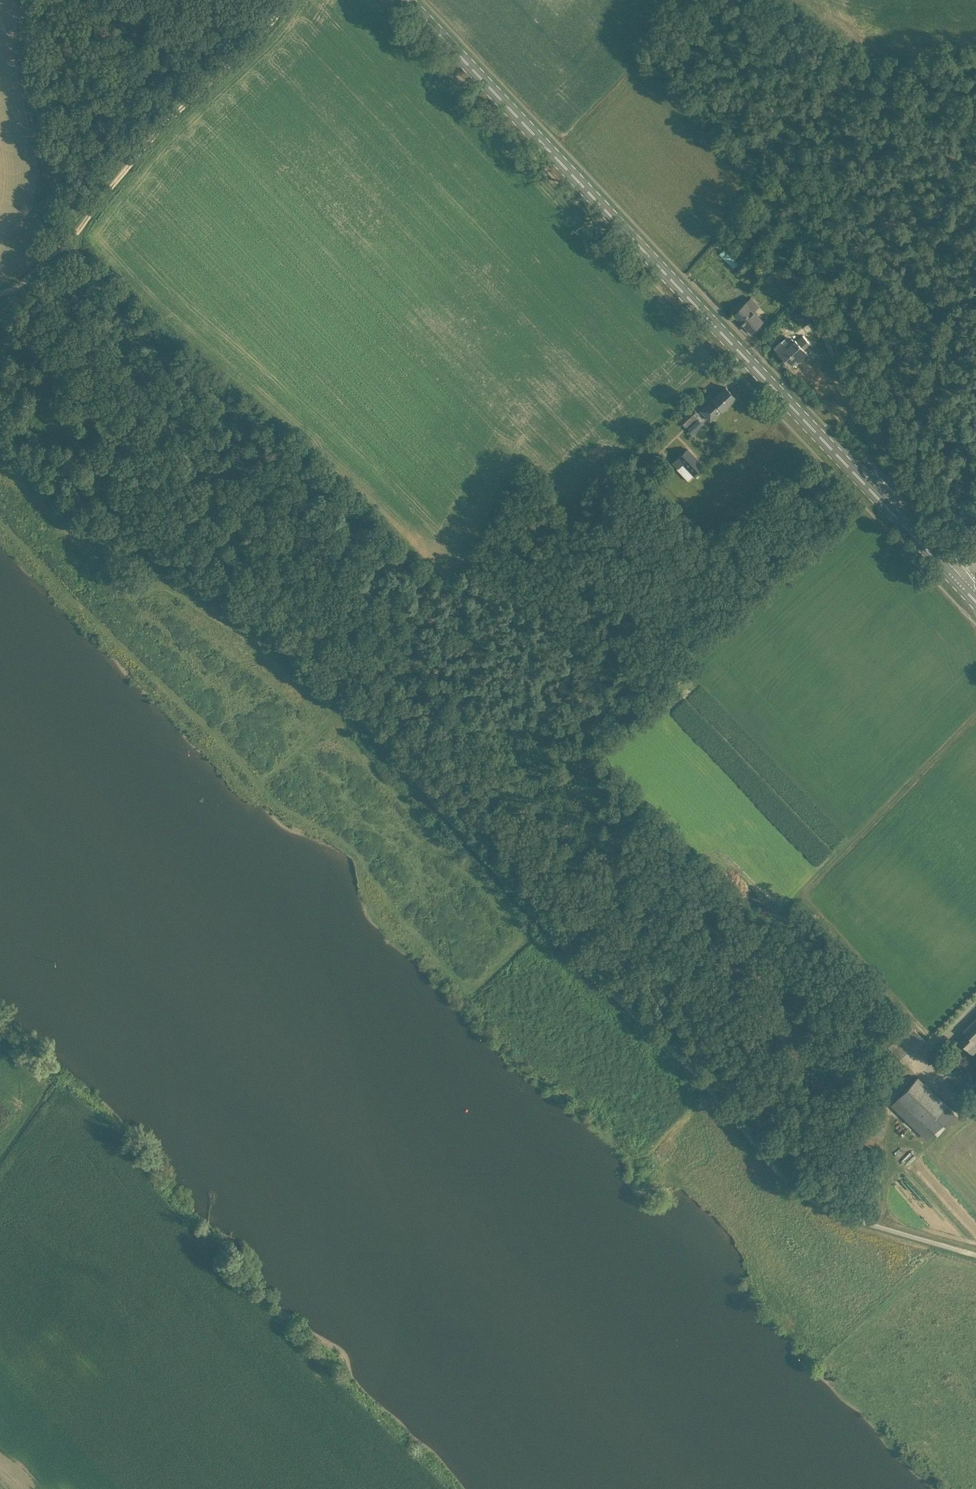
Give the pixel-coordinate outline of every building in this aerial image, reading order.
[(732,268),(739,262),(725,243),(717,250),(732,268)] [(771,275),(792,296),(798,290),(777,268),(771,275)] [(746,303),(745,303),(735,313),(752,331),(762,321),(751,309),(758,303),(752,297),(746,303)] [(799,311),(793,316),(802,326),(808,321),(799,311)] [(790,363),(796,358),(798,360),(808,351),(807,350),(812,344),(803,335),(797,341),(795,338),(787,347),(781,341),(775,347),(790,363)] [(712,420),(736,396),(727,386),(703,410),(712,420)] [(680,419),(686,426),(699,413),(693,407),(680,419)] [(683,462),(694,473),(703,464),(688,448),(674,461),(679,466),(683,462)] [(619,533),(615,527),(607,532),(611,538),(619,533)] [(968,1048),(973,1053),(975,1049),(975,1018),(965,1030),(968,1033),(961,1041),(968,1048)] [(926,1040),(911,1024),(889,1046),(904,1062),(926,1040)] [(918,1076),(898,1098),(934,1132),(954,1111),(918,1076)]
